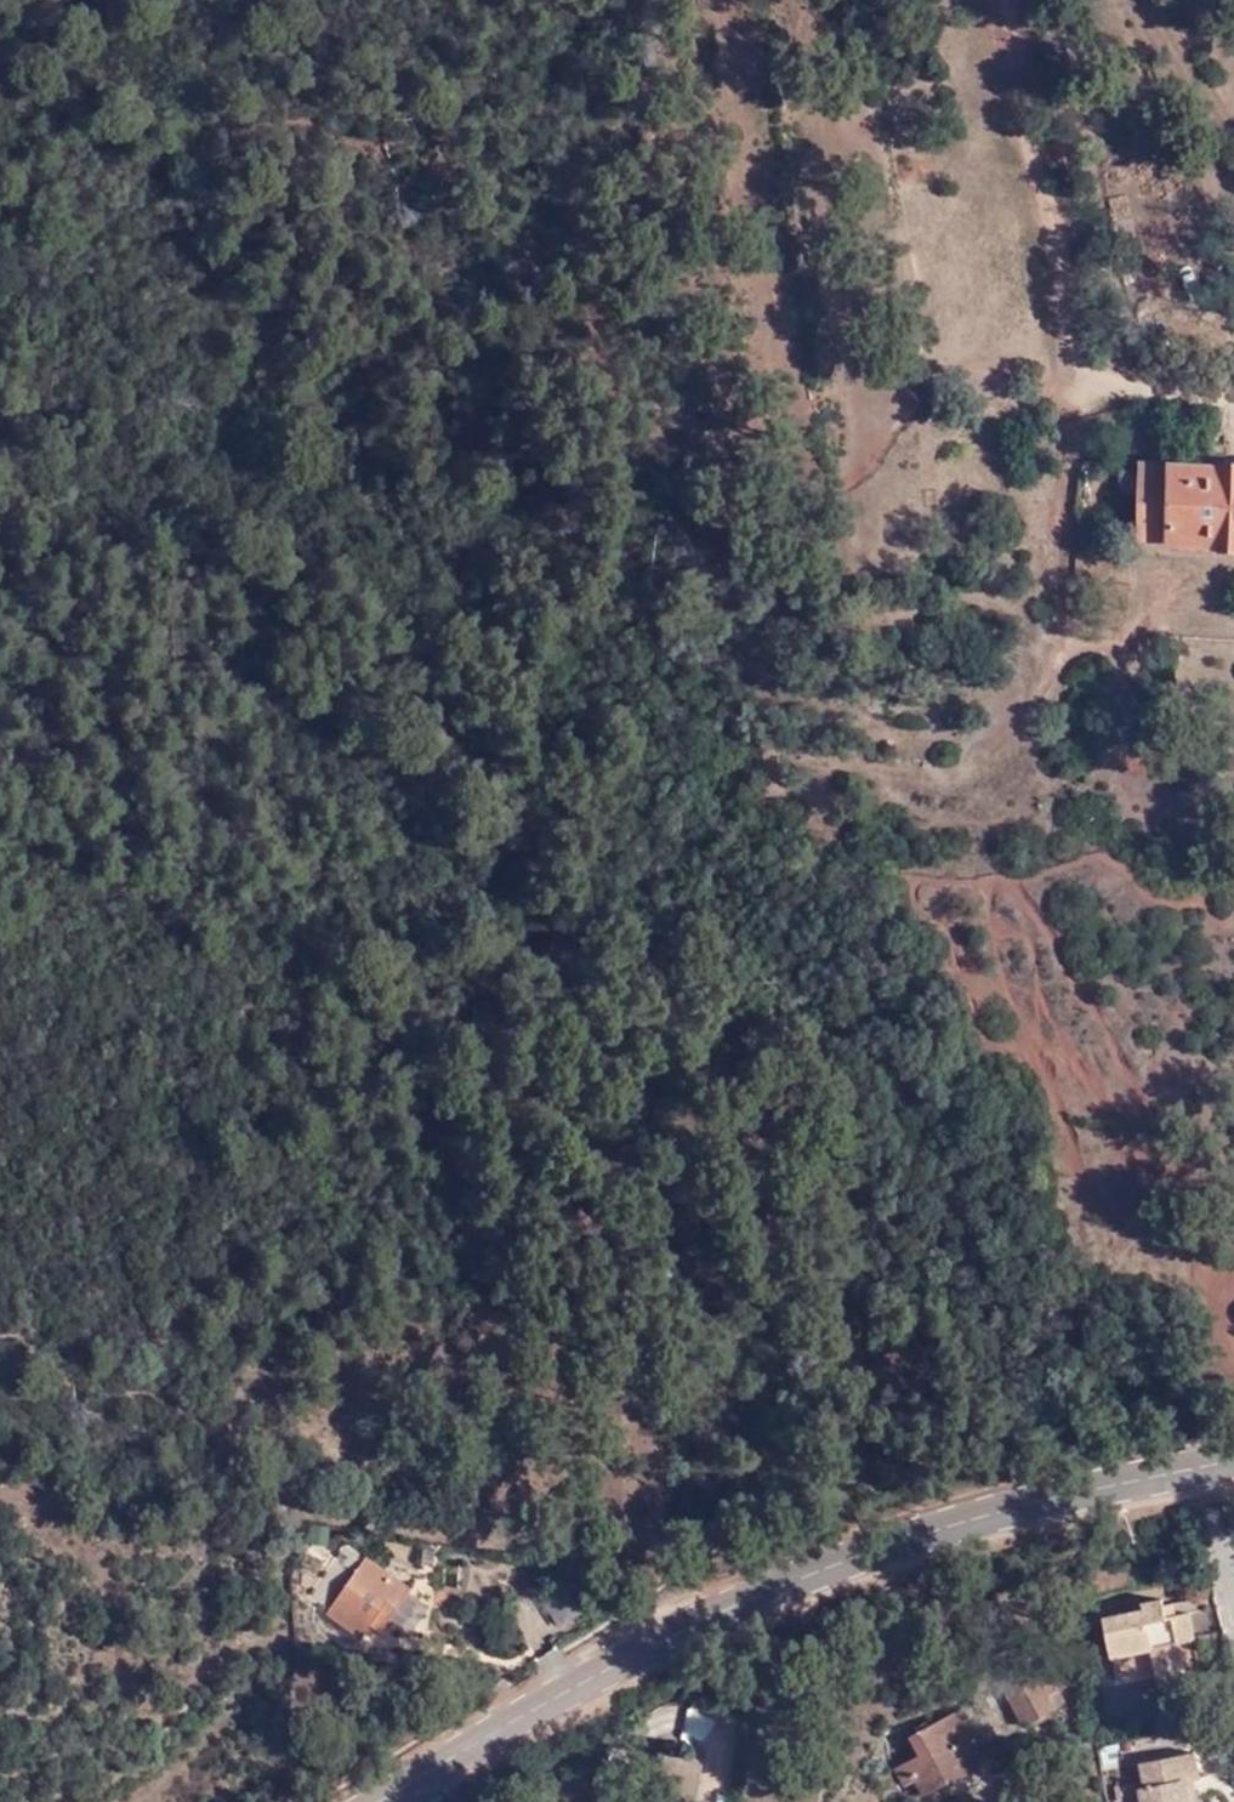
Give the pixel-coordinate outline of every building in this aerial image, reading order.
[(933,257),(934,275),(948,273),(947,257),(933,257)] [(1233,546),(1233,467),(1221,466),(1219,472),(1144,466),(1141,538),(1233,546)] [(309,1595),(326,1608),(366,1554),(348,1541),(309,1595)] [(326,1608),(360,1631),(370,1619),(378,1624),(408,1584),(366,1554),(326,1608)] [(1117,1683),(1155,1677),(1183,1672),(1180,1650),(1194,1648),(1189,1619),(1177,1621),(1167,1622),(1165,1612),(1164,1603),(1145,1606),(1146,1614),(1105,1621),(1112,1659),(1117,1683)] [(1175,1610),(1165,1612),(1167,1622),(1177,1621),(1175,1610)] [(1003,1684),(1026,1724),(1056,1707),(1049,1694),(1056,1690),(1042,1662),(1003,1684)] [(1186,1688),(1183,1672),(1155,1677),(1158,1693),(1186,1688)] [(914,1777),(924,1792),(989,1756),(962,1708),(910,1736),(920,1754),(896,1768),(904,1782),(914,1777)] [(650,1794),(689,1801),(697,1755),(659,1749),(650,1794)] [(1145,1762),(1149,1784),(1142,1785),(1146,1801),(1191,1801),(1186,1784),(1198,1781),(1204,1780),(1197,1750),(1145,1762)] [(1198,1781),(1186,1784),(1191,1801),(1202,1801),(1198,1781)]
